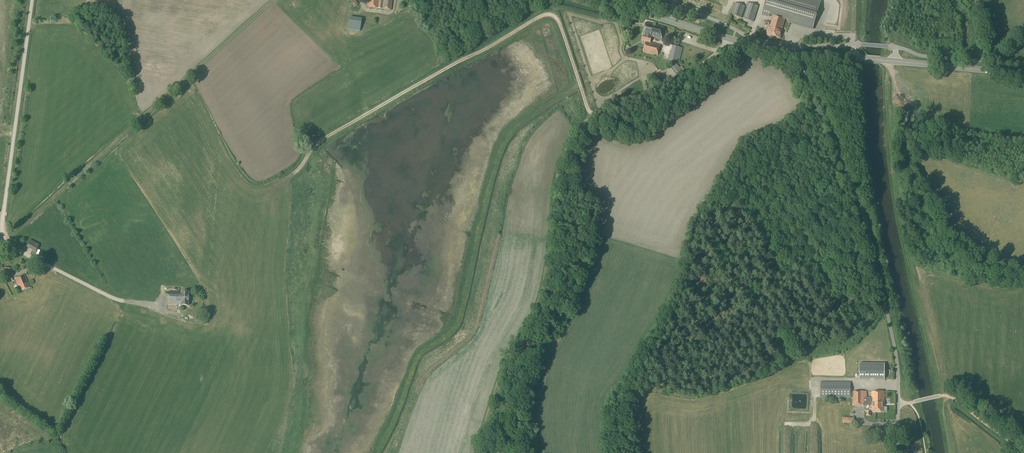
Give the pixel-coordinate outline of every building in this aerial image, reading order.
[(391,11),(393,0),(369,0),(368,2),(367,7),(391,11)] [(764,7),(762,13),(761,16),(768,17),(769,18),(770,15),(771,13),(773,14),(773,16),(769,28),(767,35),(780,39),(782,32),(781,31),(785,19),(785,18),(789,19),(788,20),(787,23),(795,25),(813,30),(821,0),(820,0),(766,0),(764,7)] [(749,3),(747,2),(746,6),(747,7),(743,19),(753,22),(759,6),(749,3)] [(742,19),(745,6),(735,3),(731,15),(742,19)] [(350,18),(348,30),(360,31),(362,20),(350,18)] [(642,40),(649,42),(651,37),(661,40),(664,27),(646,22),(642,36),(643,36),(642,40)] [(643,52),(657,56),(660,45),(645,42),(643,52)] [(669,61),(679,64),(683,48),(673,46),(669,61)] [(672,68),(678,75),(683,72),(677,64),(672,68)] [(86,202),(74,207),(76,214),(89,209),(86,202)] [(26,247),(36,252),(39,245),(30,240),(26,247)] [(1,278),(11,278),(11,268),(1,268),(1,278)] [(137,270),(137,280),(159,280),(159,271),(137,270)] [(15,279),(20,292),(30,287),(28,283),(24,275),(15,279)] [(129,287),(126,281),(118,286),(121,292),(129,287)] [(168,292),(167,305),(180,305),(180,306),(188,306),(189,292),(181,292),(168,292)] [(157,324),(160,311),(149,308),(145,321),(157,324)] [(859,379),(884,379),(885,364),(860,364),(859,379)] [(851,382),(820,382),(820,398),(850,398),(852,398),(852,406),(872,406),(872,412),(883,412),(883,404),(884,404),(884,392),(872,392),(871,398),(867,398),(867,392),(851,392),(851,382)]
